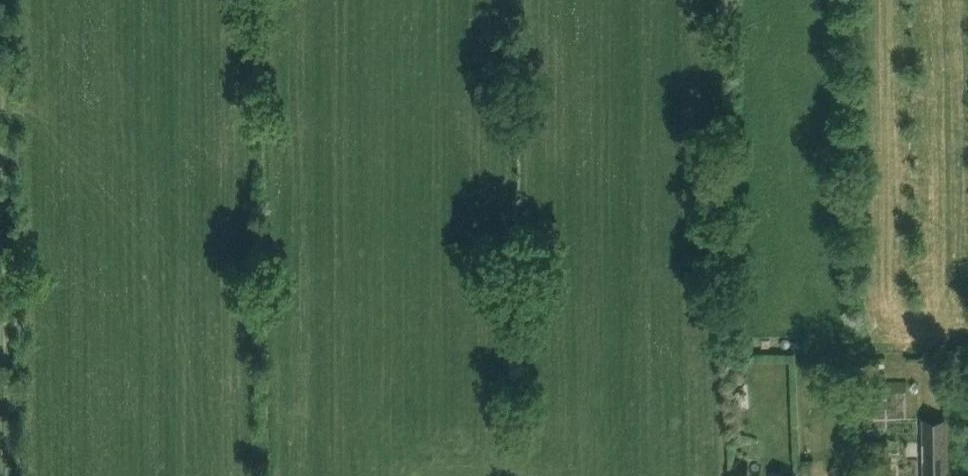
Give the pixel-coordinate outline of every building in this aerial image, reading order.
[(945,418),(921,418),(922,475),(946,475),(945,418)]
